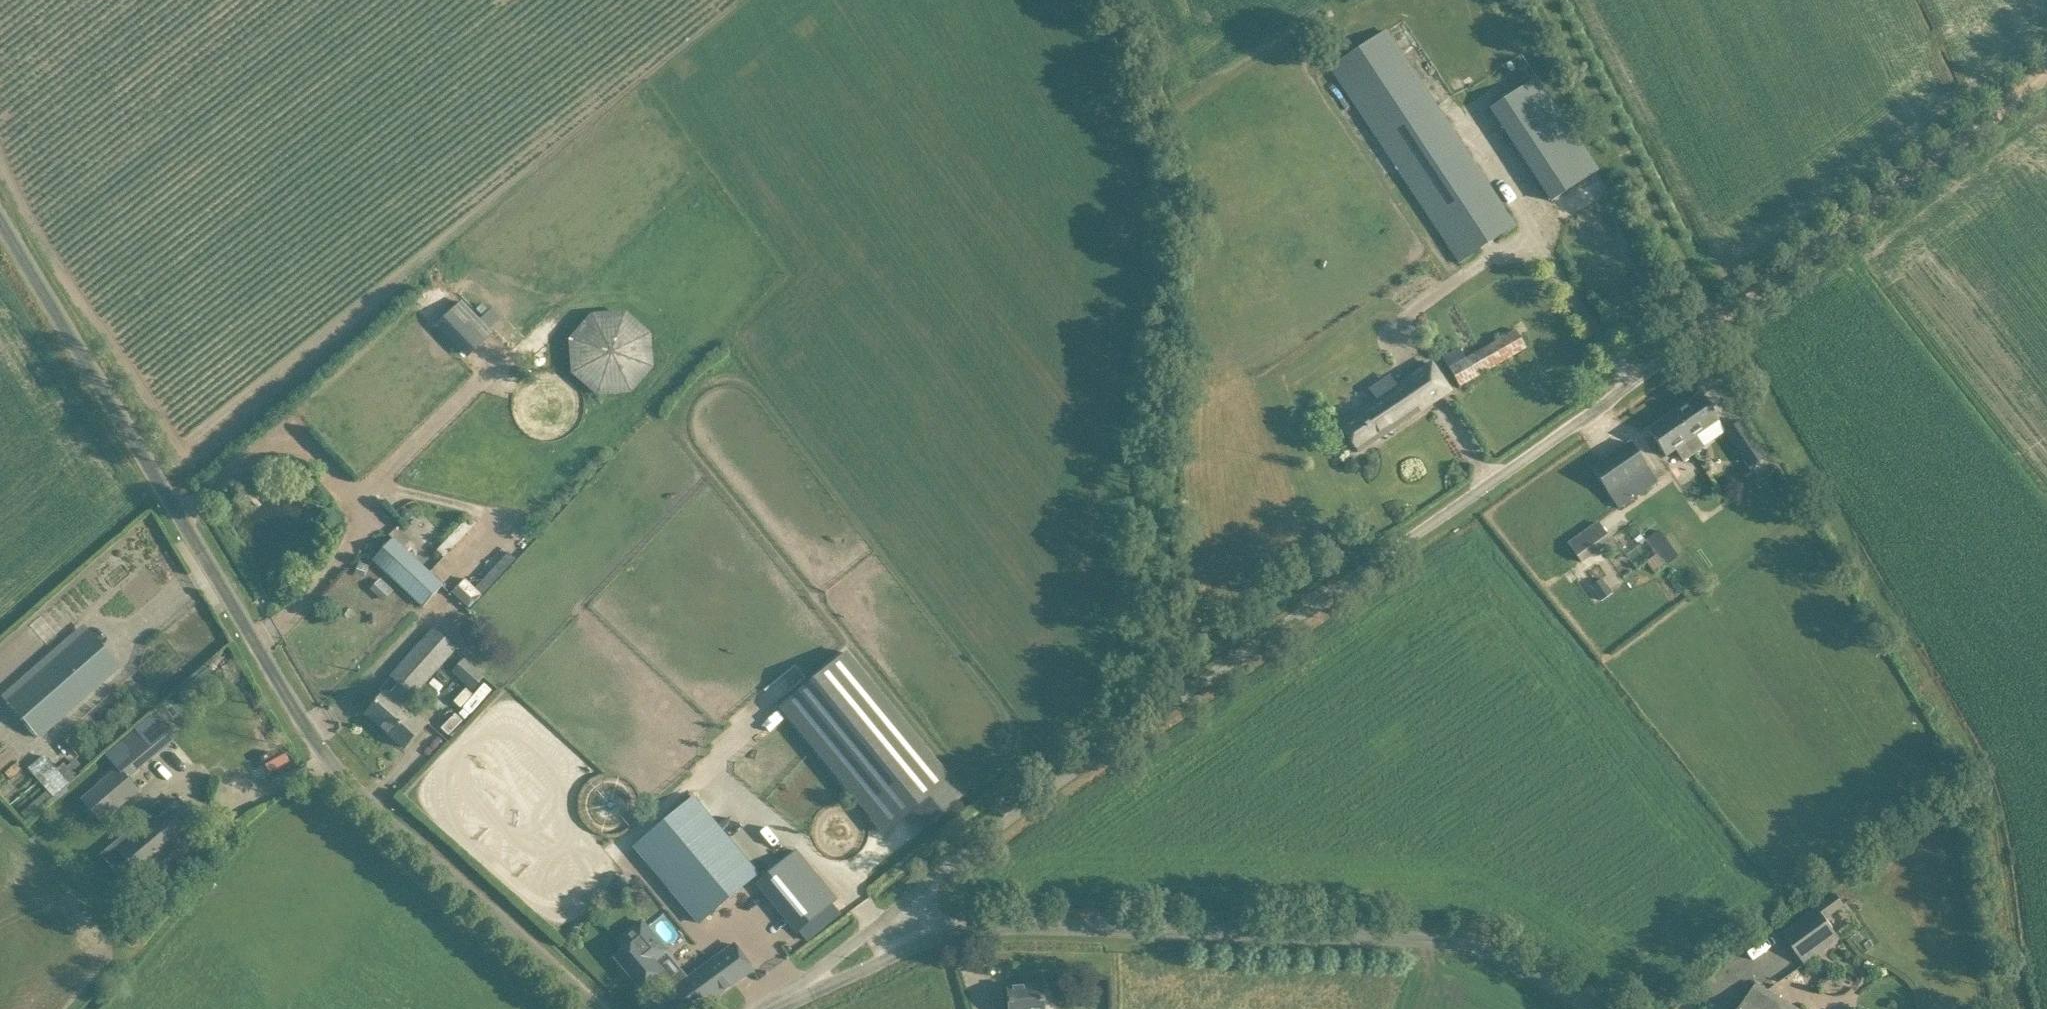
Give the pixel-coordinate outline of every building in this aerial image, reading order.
[(1458,264),(1516,224),(1506,209),(1505,209),(1504,208),(1503,208),(1502,207),(1502,206),(1502,205),(1502,204),(1502,203),(1498,197),(1497,196),(1497,195),(1465,147),(1464,147),(1463,146),(1462,145),(1462,144),(1462,143),(1460,140),(1459,140),(1458,139),(1457,138),(1457,137),(1457,136),(1457,135),(1386,30),(1329,66),(1458,264)] [(1550,202),(1599,169),(1537,76),(1490,108),(1550,202)] [(476,346),(489,333),(461,303),(437,325),(439,327),(432,333),(464,368),(471,361),(464,354),(474,345),(476,346)] [(596,395),(630,392),(652,367),(650,333),(625,311),(591,313),(570,339),(571,372),(596,395)] [(1458,346),(1442,356),(1449,369),(1459,386),(1526,348),(1516,330),(1515,330),(1465,357),(1458,346)] [(1449,390),(1431,364),(1340,425),(1358,452),(1449,390)] [(1700,449),(1704,446),(1696,435),(1718,420),(1700,394),(1674,412),(1700,449)] [(1683,461),(1700,449),(1674,412),(1648,430),(1665,456),(1675,449),(1683,461)] [(1749,469),(1766,456),(1741,419),(1724,431),(1749,469)] [(1619,508),(1657,482),(1630,442),(1592,469),(1619,508)] [(453,563),(484,528),(469,515),(438,550),(453,563)] [(1582,563),(1612,541),(1597,522),(1567,542),(1582,563)] [(1658,530),(1645,540),(1655,555),(1646,562),(1653,571),(1663,563),(1665,565),(1677,556),(1658,530)] [(394,538),(373,560),(422,606),(443,584),(394,538)] [(1601,601),(1612,593),(1602,577),(1591,585),(1601,601)] [(89,632),(84,625),(3,696),(38,737),(119,666),(89,632)] [(413,696),(456,648),(434,628),(390,676),(399,684),(388,696),(385,693),(366,713),(391,736),(399,726),(390,717),(400,706),(401,707),(412,696),(413,696)] [(846,653),(780,707),(885,834),(913,811),(926,826),(964,794),(951,779),(846,653)] [(471,691),(484,677),(464,659),(451,672),(471,691)] [(485,685),(466,705),(472,711),(491,690),(485,685)] [(409,715),(401,707),(400,706),(390,717),(399,726),(391,736),(404,748),(427,723),(413,710),(409,715)] [(117,768),(81,799),(102,823),(139,790),(128,777),(140,767),(156,754),(141,737),(135,730),(123,741),(106,755),(117,768)] [(61,774),(44,755),(30,767),(55,795),(75,777),(67,769),(61,774)] [(693,798),(635,847),(700,923),(757,874),(693,798)] [(144,828),(117,850),(137,873),(197,822),(178,799),(161,813),(144,828)] [(796,851),(758,882),(768,895),(772,892),(782,904),(778,907),(799,931),(831,904),(837,900),(796,851)] [(1838,876),(1828,883),(1834,891),(1844,884),(1838,876)] [(1805,964),(1840,939),(1817,907),(1782,932),(1805,964)] [(641,987),(661,971),(653,962),(666,951),(641,921),(626,934),(633,941),(615,957),(641,987)] [(658,1000),(665,1008),(698,1008),(726,989),(752,970),(734,944),(715,959),(718,963),(680,991),(677,986),(658,1000)] [(1757,983),(1741,1008),(1798,1008),(1757,983)] [(1053,990),(1053,989),(1042,990),(1042,986),(1008,988),(1009,1004),(1009,1008),(1054,1008),(1053,990)]
